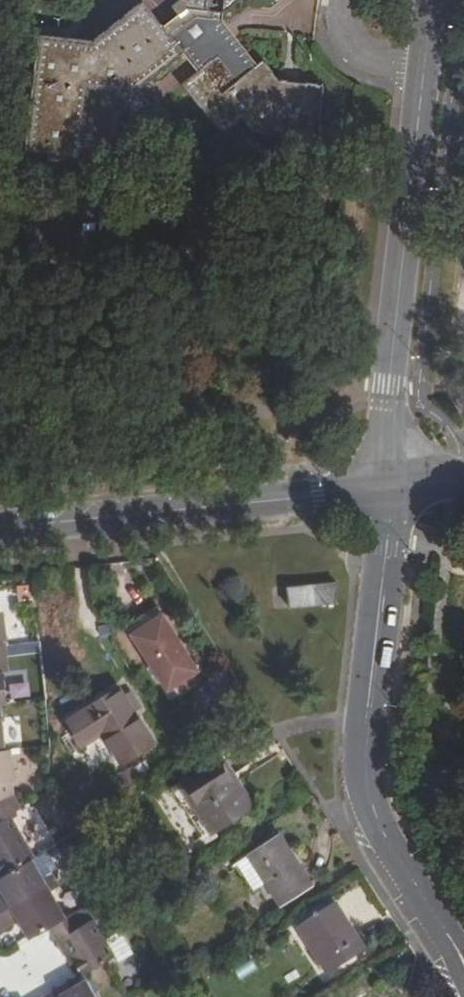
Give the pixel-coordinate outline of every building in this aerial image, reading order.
[(186,8),(226,12),(241,0),(181,0),(186,8)] [(183,53),(143,3),(92,42),(42,36),(27,153),(81,159),(83,150),(118,155),(122,118),(131,112),(134,117),(150,105),(138,88),(183,53)] [(240,81),(219,58),(184,85),(226,134),(242,121),(253,132),(319,140),(326,89),(281,82),(264,63),(240,81)] [(333,605),(339,582),(288,585),(290,607),(333,605)] [(130,624),(136,632),(164,614),(158,606),(130,624)] [(200,671),(164,614),(136,632),(171,689),(177,685),(181,692),(200,680),(196,673),(200,671)] [(119,681),(85,702),(66,714),(81,737),(101,725),(122,756),(152,736),(119,681)] [(204,718),(212,730),(224,723),(216,711),(204,718)] [(13,795),(11,779),(13,779),(10,748),(5,748),(0,749),(0,799),(13,795)] [(225,752),(184,780),(217,829),(258,802),(225,752)] [(1,873),(30,856),(33,854),(9,813),(19,806),(13,795),(0,799),(0,872),(1,873)] [(311,885),(277,834),(246,855),(262,880),(279,906),(311,885)] [(55,844),(36,852),(44,870),(62,863),(55,844)] [(251,887),(262,880),(246,855),(235,862),(251,887)] [(30,856),(1,873),(0,874),(0,890),(1,892),(9,904),(45,883),(42,876),(30,856)] [(50,871),(42,876),(45,883),(54,878),(50,871)] [(58,884),(54,878),(45,883),(49,889),(58,884)] [(49,889),(45,883),(9,904),(16,917),(26,933),(27,935),(48,924),(64,915),(49,889)] [(0,892),(0,904),(2,908),(9,904),(1,892),(0,892)] [(9,920),(16,917),(9,904),(2,908),(9,920)] [(364,952),(335,906),(298,928),(327,974),(364,952)] [(2,908),(0,909),(0,925),(9,920),(2,908)] [(60,934),(75,959),(82,971),(104,958),(112,954),(90,917),(80,923),(73,909),(64,915),(48,924),(55,936),(60,934)] [(55,936),(69,962),(75,959),(60,934),(55,936)] [(55,986),(42,993),(44,996),(97,996),(85,975),(70,984),(58,992),(55,986)] [(58,992),(70,984),(67,979),(55,986),(58,992)]
